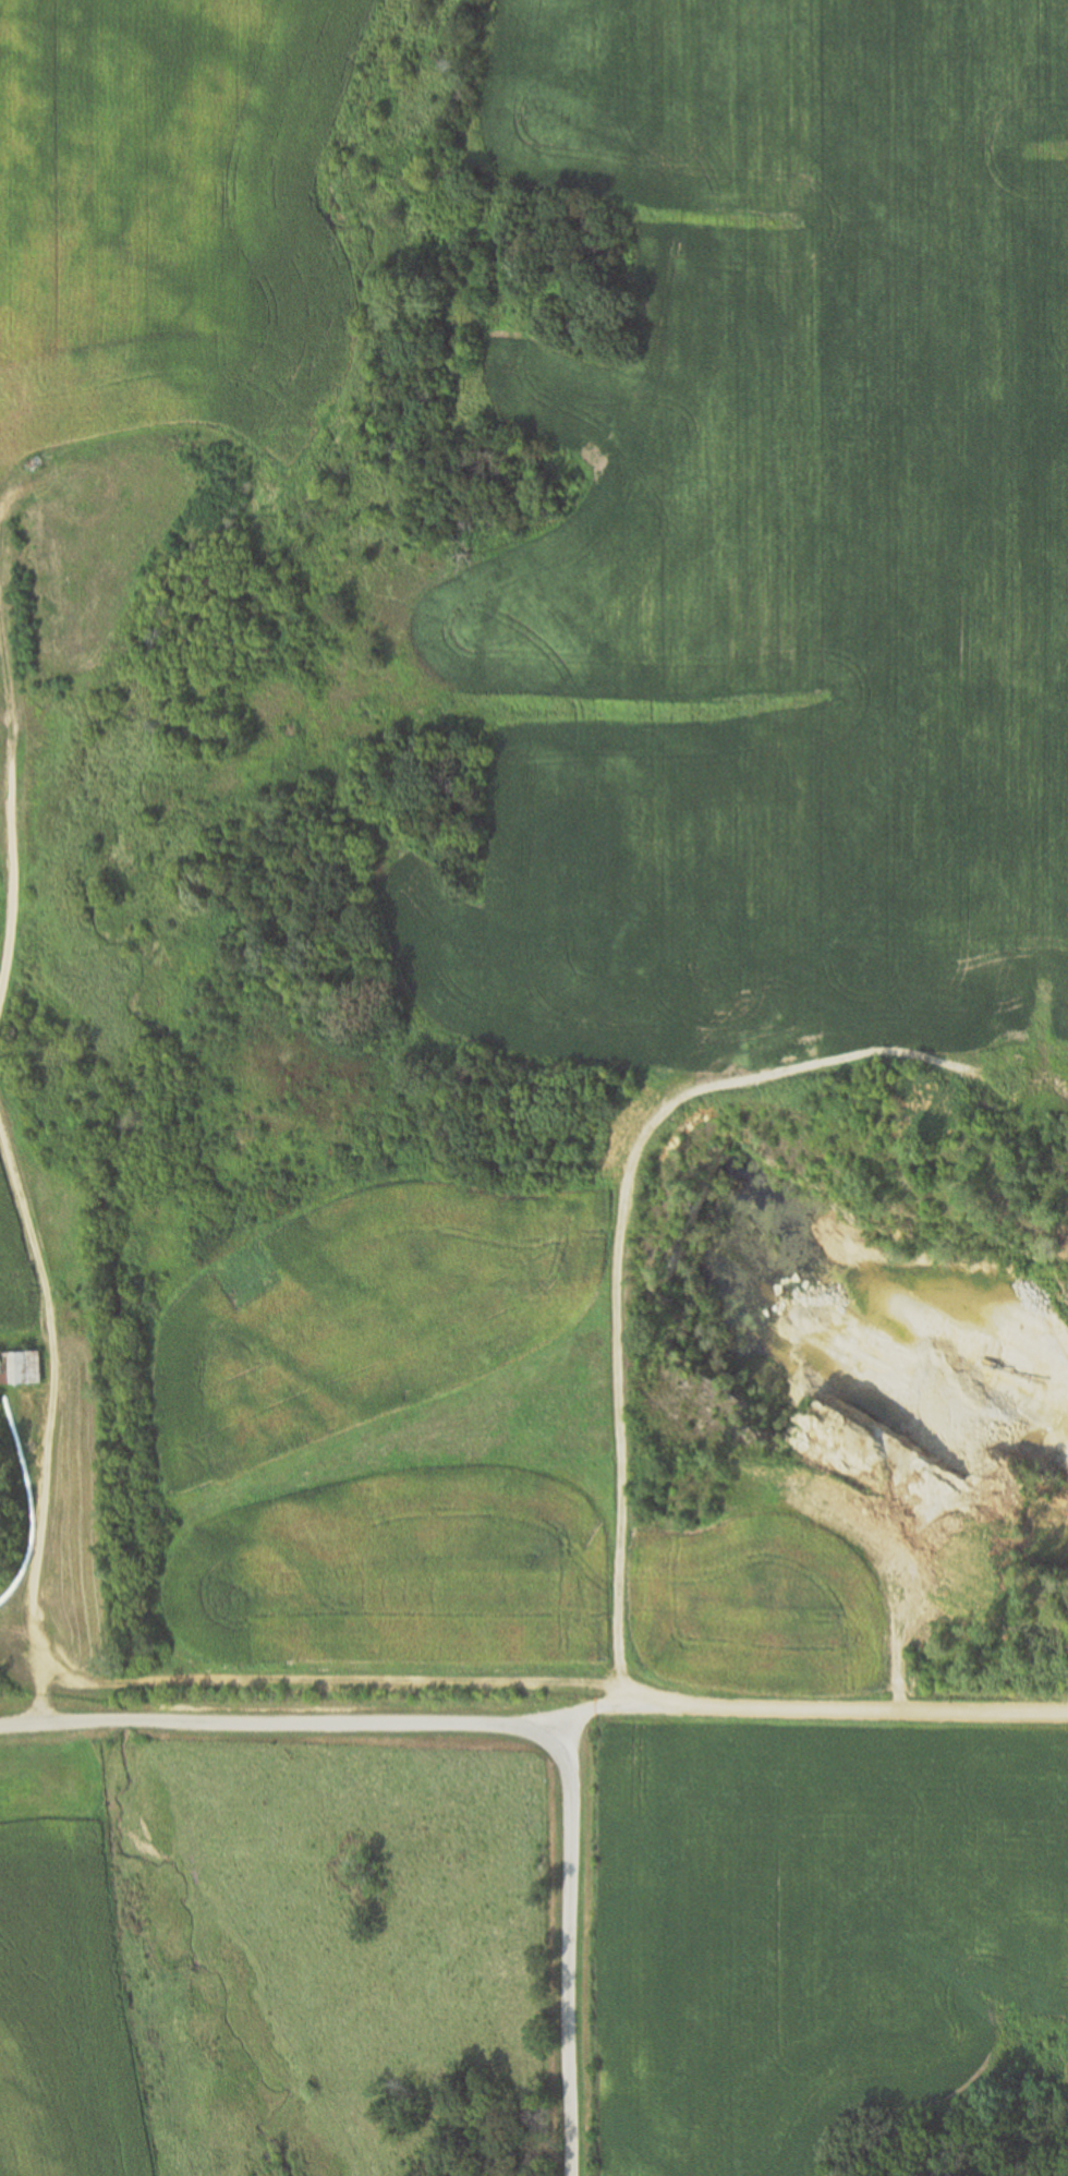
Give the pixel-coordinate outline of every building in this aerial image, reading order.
[(41,1385),(41,1352),(9,1352),(9,1385),(41,1385)]
